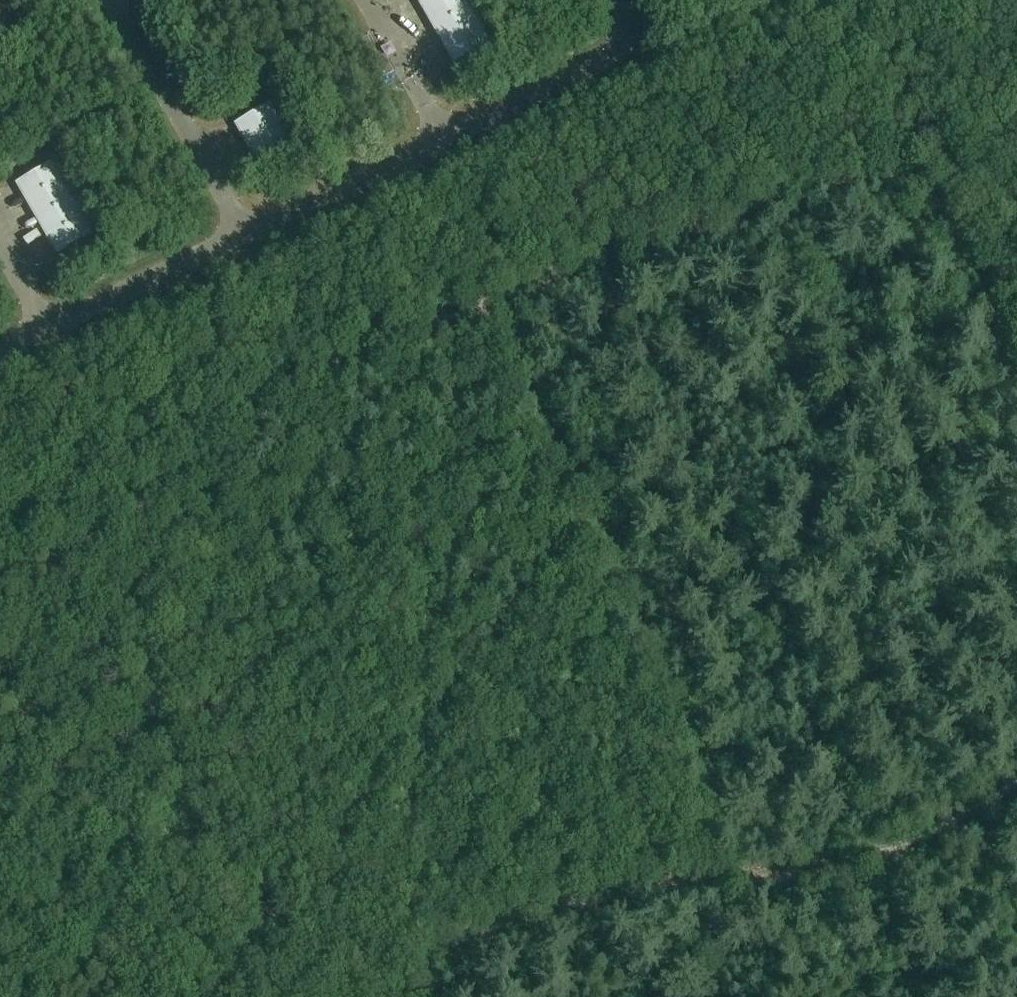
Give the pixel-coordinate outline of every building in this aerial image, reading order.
[(453,65),(491,44),(466,0),(416,0),(453,65)] [(234,125),(254,161),(292,139),(271,104),(234,125)] [(15,184),(56,256),(94,234),(53,162),(15,184)]
